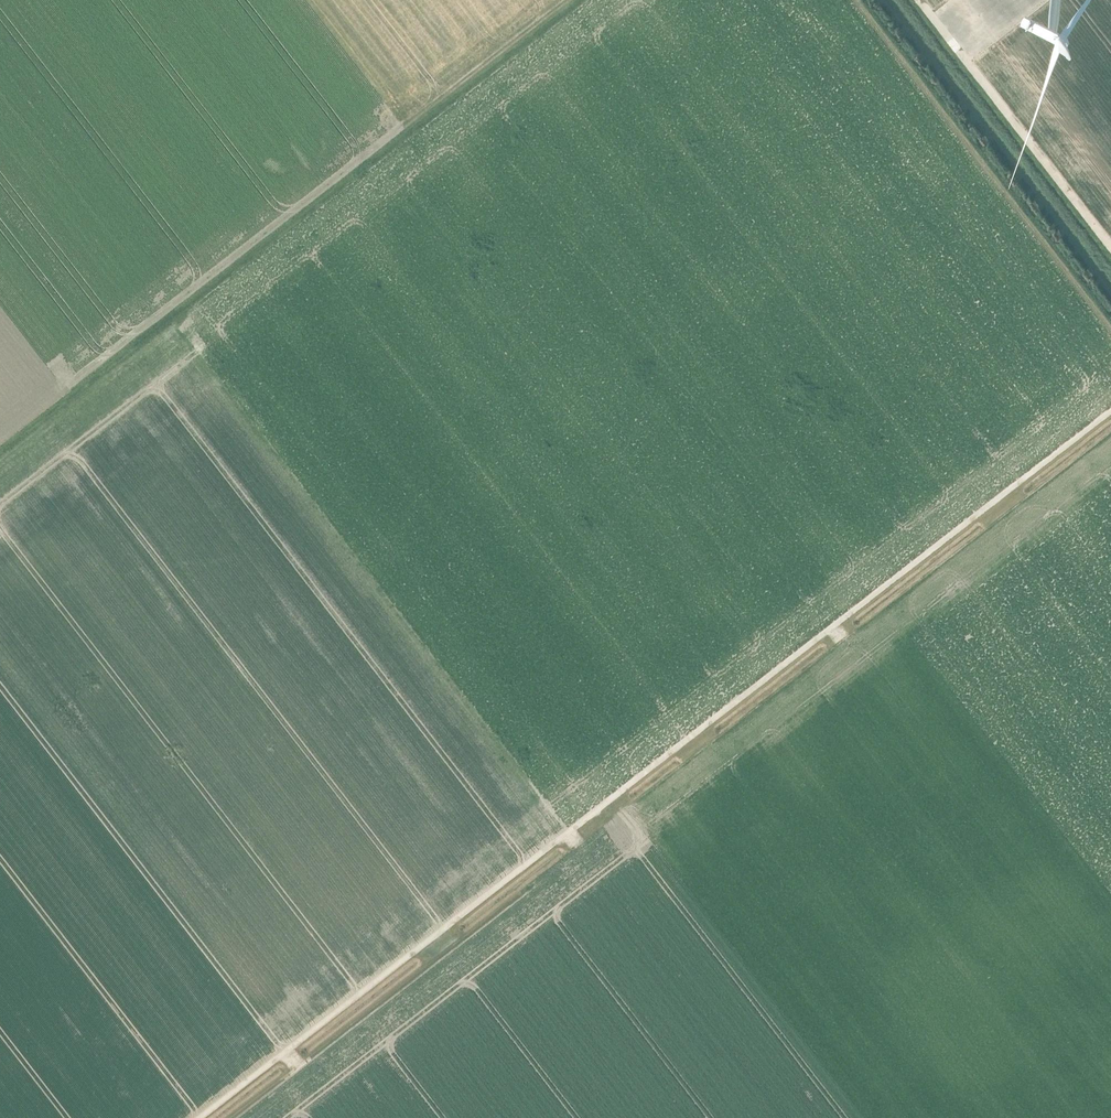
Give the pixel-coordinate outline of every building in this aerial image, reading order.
[(574,854),(585,847),(580,839),(569,847),(574,854)]
